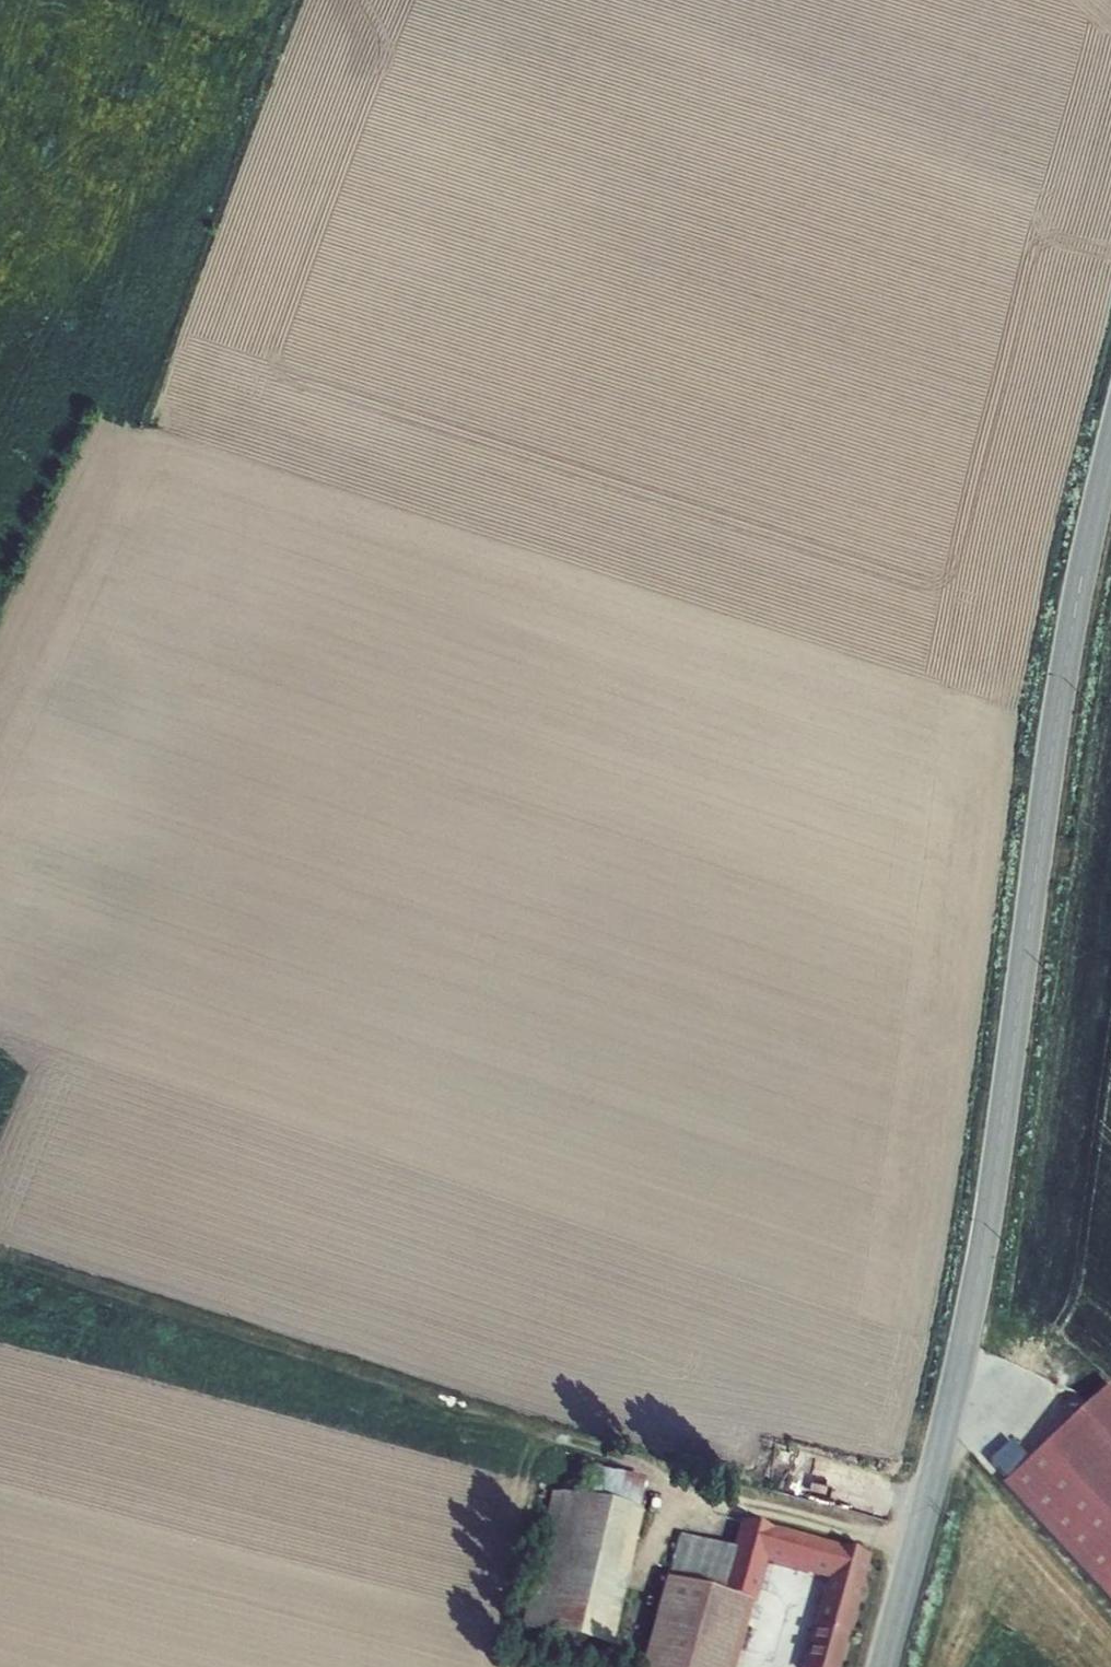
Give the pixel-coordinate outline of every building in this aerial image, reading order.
[(1002,1485),(1110,1606),(1110,1430),(1089,1406),(1002,1485)] [(990,1462),(1005,1478),(1026,1458),(1011,1442),(990,1462)] [(611,1651),(641,1518),(630,1515),(637,1485),(597,1477),(590,1506),(553,1497),(523,1632),(611,1651)] [(812,1666),(840,1666),(868,1560),(746,1529),(741,1550),(740,1553),(729,1596),(713,1654),(740,1660),(766,1562),(835,1581),(812,1666)] [(740,1660),(713,1654),(729,1596),(740,1553),(741,1550),(682,1534),(670,1580),(648,1666),(738,1666),(740,1660)]
